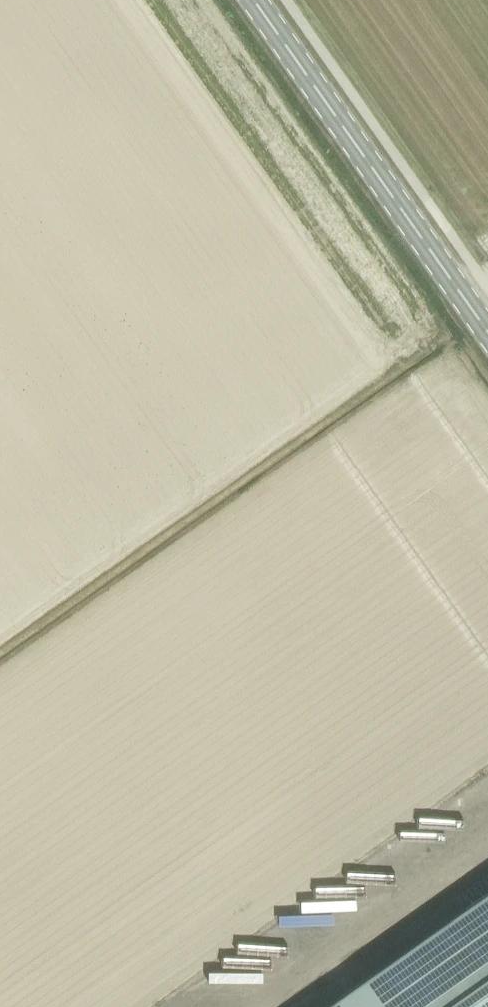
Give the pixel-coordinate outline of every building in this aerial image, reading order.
[(331,1006),(487,1006),(487,895),(331,1006)]
